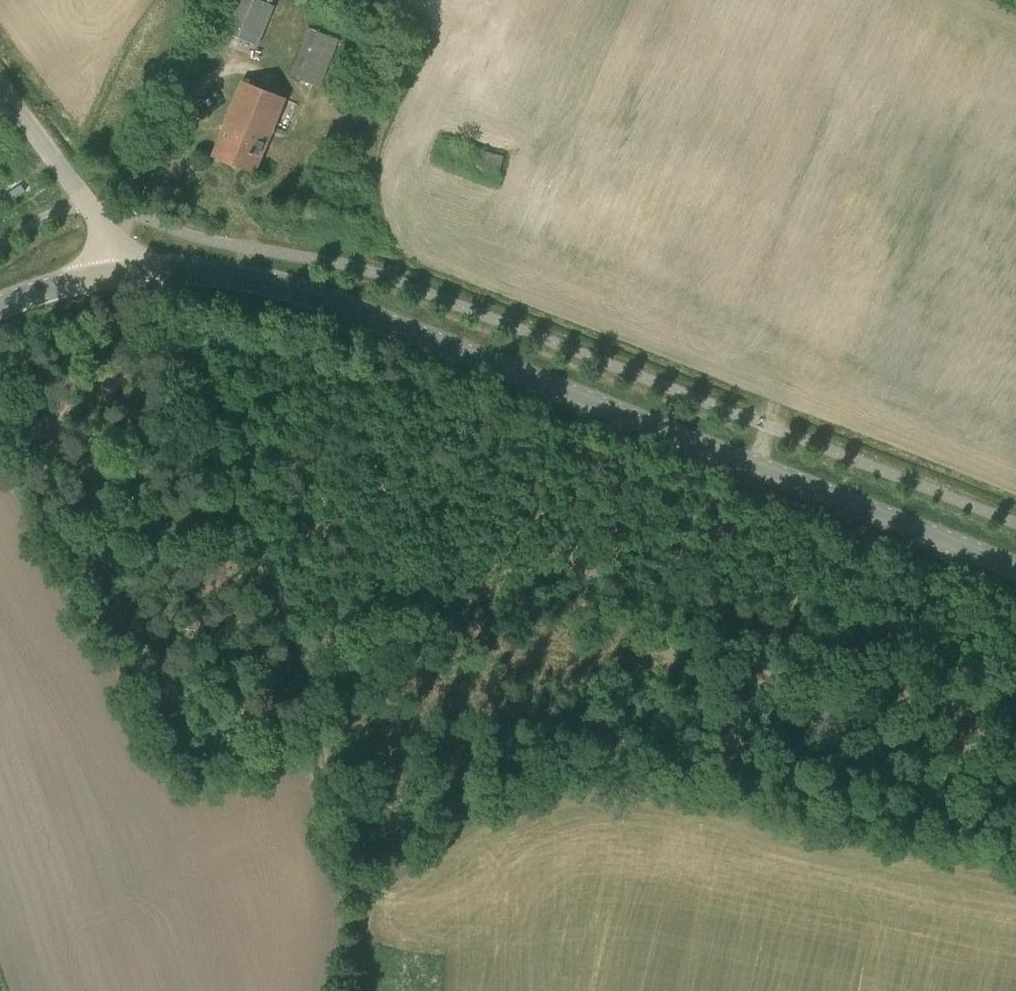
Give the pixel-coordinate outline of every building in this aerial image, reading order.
[(219,30),(259,46),(263,35),(267,36),(279,8),(273,5),(275,0),(232,0),(219,30)] [(290,75),(317,86),(329,57),(336,60),(343,41),(327,34),(331,23),(315,16),(310,28),(308,27),(304,37),(305,38),(290,75)] [(286,100),(243,82),(213,156),(256,173),(286,100)] [(476,172),(499,178),(504,157),(481,151),(476,172)]
